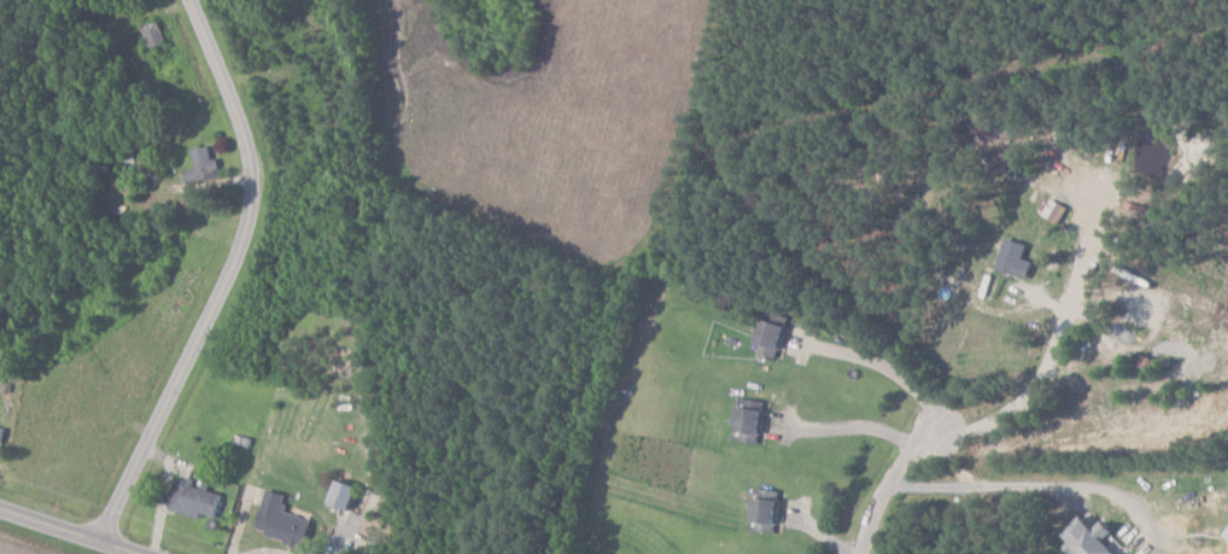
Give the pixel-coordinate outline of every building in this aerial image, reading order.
[(150,51),(167,44),(158,21),(141,28),(150,51)] [(222,178),(219,159),(213,160),(210,147),(193,150),(196,170),(186,171),(188,183),(222,178)] [(1030,246),(1009,238),(998,268),(1029,281),(1036,264),(1025,259),(1030,246)] [(788,327),(763,319),(753,352),(778,359),(788,327)] [(763,445),(767,411),(742,409),(738,442),(763,445)] [(331,504),(354,511),(361,488),(339,481),(331,504)] [(224,495),(178,483),(171,510),(217,522),(224,495)] [(288,496),(269,490),(256,533),(306,548),(314,521),(283,512),(288,496)] [(769,492),(757,492),(756,533),(779,533),(780,500),(769,500),(769,492)] [(1110,540),(1118,532),(1108,522),(1101,528),(1086,513),(1063,536),(1080,553),(1124,553),(1110,540)]
